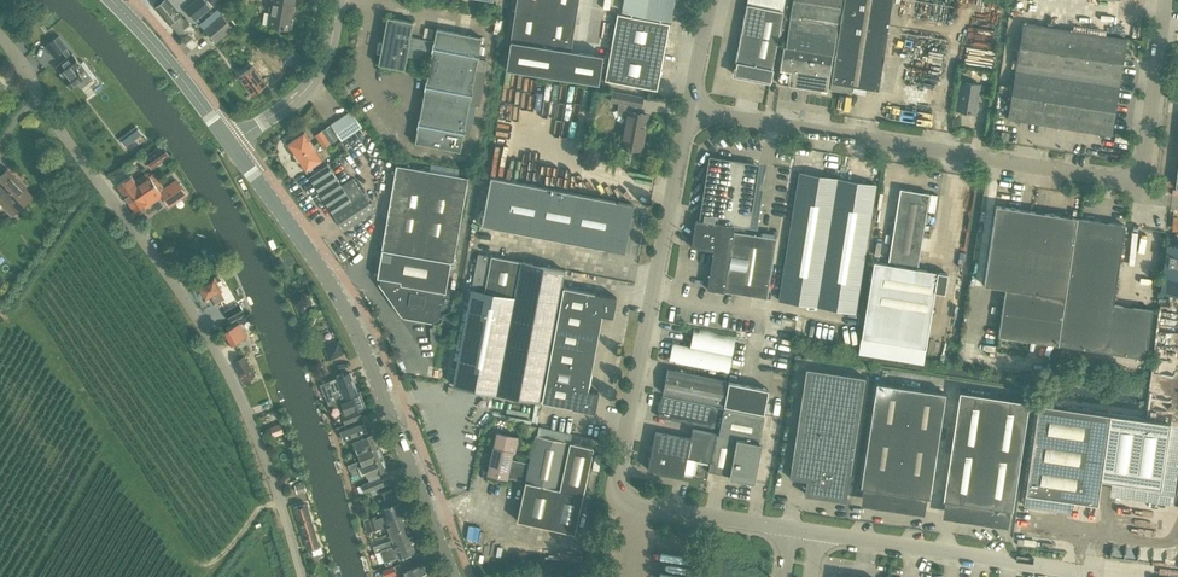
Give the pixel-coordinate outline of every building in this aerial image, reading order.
[(181,15),(168,0),(165,0),(156,8),(170,25),(171,24),(192,48),(197,44),(189,34),(195,29),(186,18),(184,20),(180,16),(181,15)] [(204,0),(196,0),(185,9),(195,21),(211,9),(204,0)] [(268,25),(289,29),(294,0),(272,0),(268,25)] [(578,0),(516,0),(515,7),(576,16),(578,0)] [(649,0),(625,0),(623,11),(632,13),(632,12),(647,15),(649,4),(649,0)] [(649,4),(672,8),(674,0),(649,0),(649,4)] [(777,83),(778,83),(802,87),(813,88),(826,91),(827,91),(830,71),(831,71),(839,19),(842,0),(793,0),(790,17),(785,46),(783,46),(777,83)] [(830,90),(851,93),(852,86),(878,90),(892,0),(844,0),(841,19),(839,19),(831,71),(832,71),(830,83),(831,83),(830,90)] [(670,20),(672,8),(649,4),(647,15),(661,17),(661,18),(670,20)] [(772,68),(783,11),(747,4),(735,62),(736,62),(734,74),(771,81),(773,68),(772,68)] [(515,7),(510,40),(571,50),(576,16),(515,7)] [(660,22),(661,18),(661,17),(647,15),(632,12),(632,13),(631,16),(617,14),(605,80),(657,90),(670,23),(660,22)] [(216,43),(233,28),(222,15),(205,29),(216,43)] [(488,61),(477,59),(482,37),(436,29),(434,42),(410,38),(413,22),(387,18),(378,65),(404,70),(407,54),(431,59),(415,143),(460,151),(463,137),(468,138),(470,129),(464,128),(469,105),(479,107),(488,61)] [(1110,135),(1126,39),(1024,23),(1016,71),(1008,119),(1110,135)] [(85,70),(72,53),(71,55),(66,49),(68,48),(59,36),(45,46),(55,58),(63,52),(67,58),(56,66),(64,77),(62,78),(71,90),(84,79),(80,73),(85,70)] [(510,40),(506,69),(593,83),(598,84),(603,55),(601,55),(597,54),(571,50),(510,40)] [(253,94),(266,84),(253,66),(239,77),(253,94)] [(975,113),(980,85),(961,82),(956,110),(975,113)] [(644,97),(622,93),(612,92),(610,101),(619,103),(618,107),(618,111),(619,115),(623,117),(626,118),(622,142),(642,146),(647,115),(635,113),(636,106),(642,107),(644,97)] [(342,141),(362,127),(351,111),(330,124),(342,141)] [(329,126),(315,135),(319,141),(325,137),(329,143),(330,144),(338,138),(329,126)] [(304,132),(286,144),(291,151),(290,152),(292,156),(294,156),(296,158),(313,145),(304,132)] [(1000,139),(1008,141),(1009,133),(1002,132),(1000,139)] [(325,137),(319,141),(324,148),(330,144),(329,143),(325,137)] [(147,155),(143,157),(145,159),(151,168),(165,158),(169,155),(162,144),(155,149),(147,155)] [(313,145),(296,158),(297,159),(296,161),(298,165),(300,165),(305,171),(323,159),(313,145)] [(728,159),(709,157),(698,231),(694,231),(692,247),(713,250),(707,289),(767,298),(776,238),(744,233),(745,227),(749,228),(757,177),(759,164),(734,161),(734,160),(728,159)] [(328,165),(309,177),(333,214),(364,195),(357,184),(353,178),(341,186),(328,165)] [(463,201),(468,177),(396,165),(392,189),(463,201)] [(7,170),(0,176),(0,203),(12,216),(32,196),(7,170)] [(131,175),(117,185),(123,193),(129,202),(159,181),(153,173),(149,176),(147,173),(135,181),(131,175)] [(817,306),(838,179),(799,173),(779,300),(817,306)] [(624,253),(633,205),(491,177),(481,226),(624,253)] [(855,312),(876,185),(838,179),(817,306),(855,312)] [(159,181),(129,202),(135,211),(144,205),(145,208),(146,207),(162,196),(168,205),(185,194),(176,180),(164,188),(162,186),(159,181)] [(453,262),(463,201),(392,189),(382,249),(451,261),(453,262)] [(918,265),(929,193),(900,189),(888,261),(918,265)] [(344,231),(374,211),(364,195),(333,214),(344,231)] [(1058,345),(1077,218),(996,206),(984,285),(1005,289),(998,336),(1058,345)] [(1113,304),(1125,226),(1077,218),(1058,345),(1146,358),(1152,310),(1113,304)] [(1160,292),(1177,295),(1177,246),(1166,244),(1160,292)] [(445,293),(451,261),(382,249),(377,277),(381,278),(380,282),(403,315),(434,320),(434,324),(437,324),(441,321),(442,318),(439,316),(443,292),(445,293)] [(496,393),(514,297),(515,297),(522,262),(478,254),(453,385),(496,393)] [(539,401),(564,270),(522,262),(515,297),(514,297),(496,393),(539,401)] [(861,338),(859,352),(923,362),(925,349),(930,318),(935,292),(944,293),(947,274),(940,273),(931,271),(874,262),(866,307),(861,338)] [(217,283),(221,281),(219,275),(214,278),(197,287),(204,300),(210,297),(214,304),(224,299),(220,292),(221,291),(217,283)] [(541,402),(594,412),(598,392),(588,390),(602,315),(612,317),(616,297),(563,287),(541,402)] [(231,322),(245,315),(239,305),(225,312),(231,322)] [(227,330),(224,332),(231,345),(247,336),(239,323),(238,320),(225,327),(227,330)] [(728,374),(735,336),(699,329),(696,348),(678,344),(677,350),(674,349),(673,354),(676,355),(674,363),(728,374)] [(438,343),(437,334),(430,334),(431,344),(438,343)] [(345,353),(339,338),(323,345),(324,348),(329,360),(343,354),(345,353)] [(244,356),(233,362),(244,381),(255,375),(244,356)] [(865,377),(807,368),(806,368),(789,478),(790,478),(806,480),(805,488),(813,489),(812,494),(846,499),(865,377)] [(722,405),(727,381),(667,369),(663,393),(722,405)] [(330,381),(320,385),(324,395),(325,395),(328,404),(340,400),(340,398),(357,392),(349,372),(337,377),(337,378),(330,381)] [(735,407),(739,383),(728,381),(724,405),(735,407)] [(763,413),(768,389),(739,383),(735,407),(763,413)] [(930,497),(946,393),(876,383),(860,486),(859,486),(859,487),(878,490),(876,504),(909,509),(911,495),(930,498),(930,497)] [(365,407),(362,399),(359,391),(357,392),(340,398),(340,400),(345,414),(341,415),(345,423),(361,417),(359,410),(365,407)] [(942,499),(960,502),(958,517),(992,522),(1007,524),(1009,510),(1013,510),(1013,509),(1012,509),(1028,402),(959,391),(943,499),(942,499)] [(720,429),(723,409),(662,397),(661,402),(660,402),(658,411),(659,411),(658,417),(719,429),(720,429)] [(1038,403),(1023,504),(1070,511),(1072,499),(1096,503),(1098,491),(1099,491),(1101,479),(1112,480),(1159,487),(1169,422),(1110,414),(1038,403)] [(754,482),(762,442),(759,442),(764,417),(723,409),(720,429),(719,429),(718,434),(692,429),(690,439),(655,432),(648,469),(707,481),(709,470),(729,474),(729,477),(754,482)] [(363,421),(340,429),(342,435),(344,440),(352,437),(353,437),(354,441),(353,442),(358,453),(378,445),(373,434),(364,437),(363,434),(367,432),(365,426),(363,421)] [(274,436),(284,432),(281,423),(270,427),(274,436)] [(583,494),(593,447),(570,442),(572,434),(538,427),(537,435),(535,434),(529,463),(519,461),(515,477),(526,479),(516,520),(574,533),(583,494)] [(512,460),(517,437),(502,434),(502,436),(498,435),(495,448),(494,448),(488,474),(506,477),(507,475),(515,477),(519,461),(512,460)] [(361,460),(348,465),(349,470),(350,470),(356,468),(363,465),(362,464),(383,456),(378,445),(358,453),(361,460)] [(373,474),(387,468),(383,456),(362,464),(363,465),(367,476),(373,473),(373,474)] [(356,468),(350,470),(352,476),(353,477),(359,475),(356,468)] [(370,491),(384,485),(381,477),(367,483),(370,491)] [(366,528),(404,514),(400,502),(397,503),(394,495),(378,501),(384,516),(376,519),(375,516),(363,521),(366,528)] [(306,549),(317,546),(305,503),(293,507),(306,549)] [(390,533),(408,526),(404,514),(366,528),(368,532),(387,526),(390,533)] [(375,552),(413,538),(408,526),(390,533),(393,540),(373,547),(375,552)] [(391,560),(399,557),(417,550),(413,538),(375,552),(375,553),(380,552),(385,566),(392,564),(391,560)] [(402,576),(422,576),(426,576),(422,563),(404,570),(405,575),(406,576),(402,576)] [(551,563),(535,569),(538,576),(554,571),(551,563)] [(384,576),(395,572),(393,566),(382,570),(384,576)]
